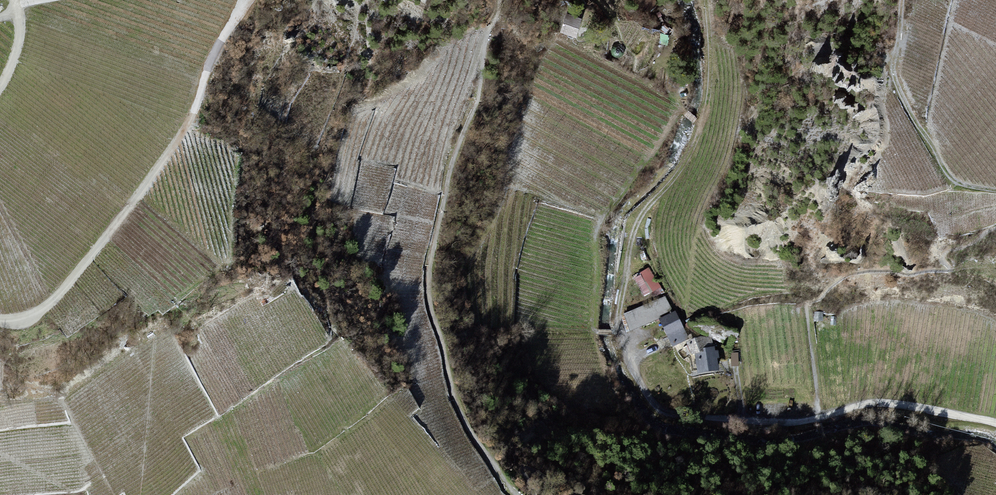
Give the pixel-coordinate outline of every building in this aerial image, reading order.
[(575,37),(585,19),(569,10),(559,29),(575,37)] [(651,271),(643,275),(653,291),(661,287),(651,271)] [(667,298),(628,316),(635,330),(660,319),(671,343),(685,337),(667,298)] [(708,336),(687,341),(694,356),(698,355),(699,371),(717,370),(715,352),(708,336)]
